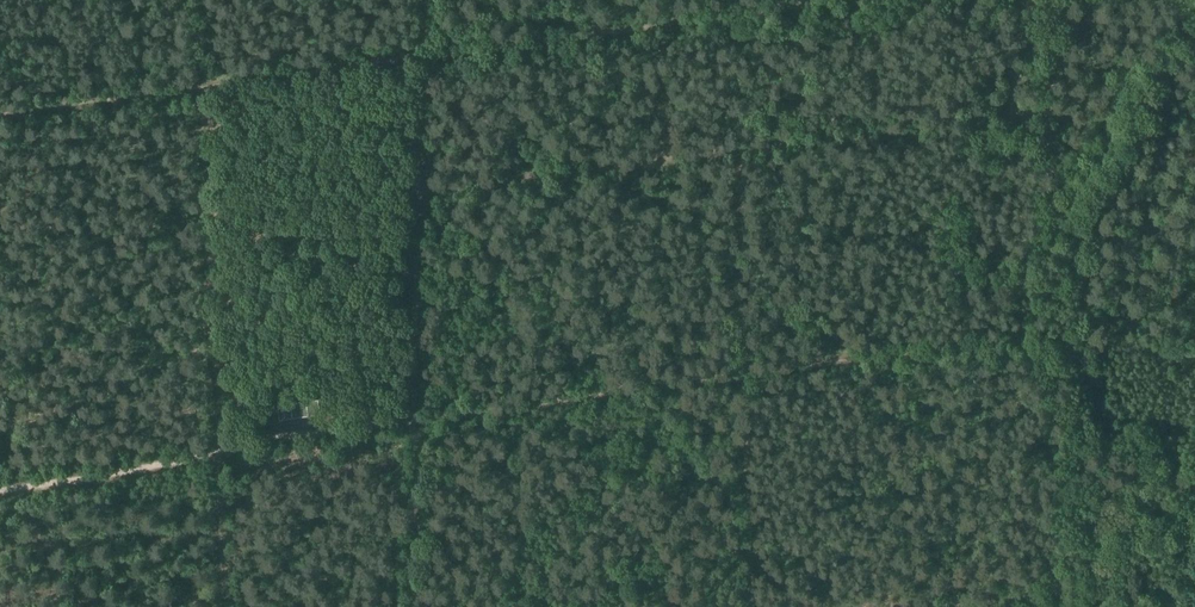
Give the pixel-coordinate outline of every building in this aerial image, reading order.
[(318,399),(305,401),(277,405),(279,420),(320,414),(318,399)]
